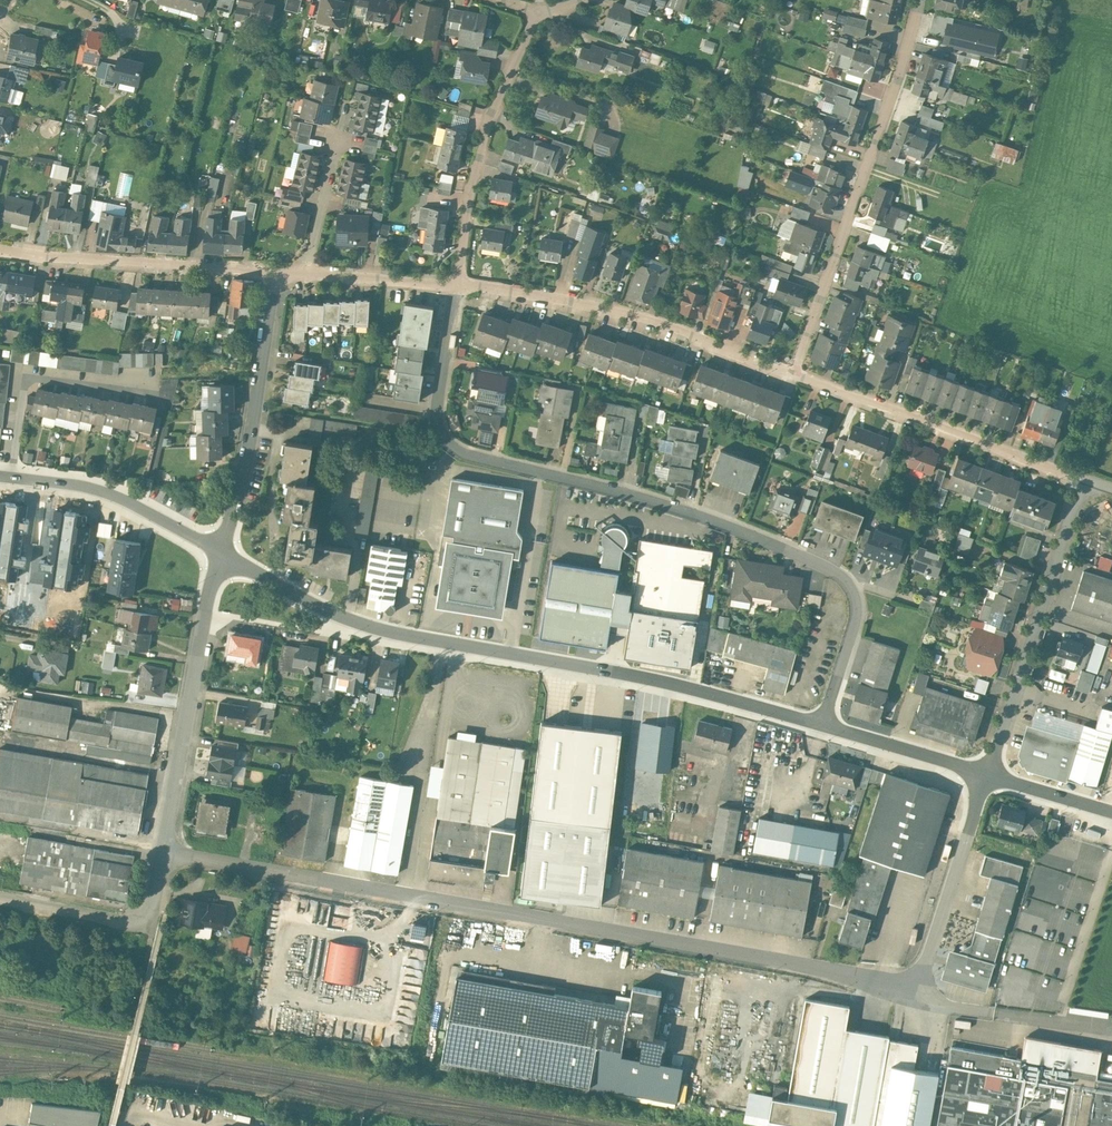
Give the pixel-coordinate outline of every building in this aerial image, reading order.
[(181,8),(204,14),(208,0),(183,0),(181,8)] [(216,9),(223,11),(227,0),(219,0),(216,9)] [(223,11),(231,13),(234,0),(227,0),(223,11)] [(236,19),(251,22),(251,19),(272,23),(275,5),(265,3),(265,0),(239,0),(236,19)] [(285,9),(298,13),(302,0),(287,0),(285,9)] [(318,21),(321,21),(323,24),(326,25),(329,23),(331,23),(335,0),(322,0),(318,21)] [(331,23),(333,24),(335,26),(338,27),(341,25),(344,26),(349,2),(345,1),(345,0),(335,0),(331,23)] [(382,2),(382,0),(363,0),(363,5),(370,7),(368,18),(389,22),(392,4),(382,2)] [(626,6),(647,13),(650,2),(663,6),(664,6),(665,0),(628,0),(626,6)] [(664,6),(683,12),(687,0),(665,0),(664,6)] [(866,8),(869,9),(868,16),(880,19),(881,16),(897,20),(900,4),(884,0),(884,1),(881,0),(869,0),(866,8)] [(935,6),(955,11),(957,4),(961,5),(962,0),(937,0),(935,6)] [(139,3),(132,1),(127,16),(134,18),(139,3)] [(629,11),(622,8),(622,5),(615,3),(613,9),(610,9),(605,25),(605,26),(619,32),(627,34),(630,23),(626,21),(627,17),(630,17),(629,11)] [(441,8),(418,4),(414,25),(412,34),(413,35),(435,39),(441,8)] [(982,10),(963,5),(960,19),(978,23),(984,24),(988,25),(995,27),(997,17),(1001,18),(1002,13),(985,9),(982,10)] [(487,16),(451,9),(446,33),(460,35),(459,43),(479,47),(481,47),(482,39),(487,16)] [(836,15),(824,11),(822,17),(834,20),(836,15)] [(867,20),(847,15),(845,23),(846,23),(865,29),(867,20)] [(977,27),(957,22),(954,37),(964,40),(964,42),(970,44),(971,38),(969,38),(970,36),(975,37),(977,27)] [(414,25),(406,23),(403,37),(412,39),(413,35),(412,34),(414,25)] [(865,29),(846,23),(844,32),(864,38),(866,29),(865,29)] [(984,24),(978,23),(977,27),(975,37),(977,38),(978,34),(981,35),(984,24)] [(619,32),(605,26),(605,25),(601,24),(598,31),(617,38),(619,32)] [(52,29),(36,25),(35,33),(51,36),(52,29)] [(995,27),(988,25),(985,37),(992,39),(995,27)] [(105,35),(90,31),(89,32),(87,40),(88,41),(87,46),(84,58),(88,58),(100,61),(105,35)] [(228,34),(219,31),(216,41),(225,43),(228,34)] [(38,41),(11,35),(6,58),(33,64),(38,41)] [(889,42),(875,38),(873,44),(870,43),(869,46),(854,41),(852,47),(846,45),(848,39),(841,37),(836,51),(842,54),(852,57),(855,49),(860,51),(860,53),(868,56),(871,47),(886,52),(889,42)] [(498,42),(482,39),(481,47),(479,47),(478,54),(495,57),(498,42)] [(714,51),(716,41),(704,39),(702,49),(714,51)] [(80,44),(77,62),(83,63),(87,60),(88,58),(84,58),(87,46),(80,44)] [(620,54),(596,46),(594,51),(584,48),(578,66),(598,72),(602,61),(616,65),(615,68),(616,68),(617,68),(629,72),(634,58),(620,53),(620,54)] [(886,52),(871,47),(868,56),(860,53),(860,51),(855,49),(852,57),(881,67),(886,52)] [(653,54),(642,50),(640,56),(651,60),(653,54)] [(478,54),(461,51),(460,60),(465,61),(465,60),(476,62),(478,54)] [(836,51),(831,63),(838,65),(842,54),(836,51)] [(945,60),(923,53),(916,76),(940,84),(944,71),(942,70),(945,60)] [(852,57),(842,54),(838,65),(837,67),(848,70),(848,72),(861,76),(863,70),(849,66),(852,57)] [(970,57),(958,54),(956,60),(968,63),(970,57)] [(1025,68),(1027,57),(1018,55),(1016,66),(1025,68)] [(881,67),(852,57),(849,66),(863,70),(861,76),(877,81),(881,67)] [(980,60),(970,57),(968,63),(978,66),(980,60)] [(143,63),(119,58),(117,65),(114,79),(115,79),(116,79),(116,78),(137,83),(137,84),(138,84),(143,63)] [(476,62),(465,60),(465,61),(462,78),(485,82),(489,64),(476,62)] [(117,65),(109,63),(104,83),(114,85),(115,79),(114,79),(117,65)] [(27,69),(11,65),(7,76),(24,81),(27,69)] [(829,66),(827,74),(836,77),(838,68),(829,66)] [(940,84),(916,76),(911,92),(927,97),(930,88),(938,90),(940,84)] [(0,77),(0,99),(13,103),(17,90),(12,88),(14,81),(0,77)] [(53,88),(62,91),(65,79),(56,77),(53,88)] [(338,85),(316,80),(312,99),(333,104),(338,85)] [(859,92),(825,80),(821,91),(827,93),(825,100),(835,104),(837,100),(835,99),(837,94),(850,99),(849,104),(854,105),(859,92)] [(940,84),(938,90),(936,96),(942,98),(946,86),(940,84)] [(954,89),(946,86),(942,98),(965,105),(968,95),(953,91),(954,89)] [(1029,90),(1028,98),(1037,99),(1038,91),(1029,90)] [(381,97),(362,93),(358,110),(377,114),(381,97)] [(854,105),(849,104),(850,99),(837,94),(835,99),(837,100),(835,104),(832,112),(839,114),(837,118),(840,120),(861,127),(862,127),(868,110),(854,105)] [(562,98),(555,95),(553,101),(542,97),(536,115),(557,122),(559,126),(563,128),(567,126),(570,117),(573,116),(585,120),(588,109),(561,99),(562,98)] [(389,99),(381,97),(377,114),(386,116),(389,99)] [(333,104),(312,99),(306,98),(302,116),(329,122),(333,104)] [(472,105),(460,102),(458,108),(470,112),(472,105)] [(934,109),(921,105),(918,113),(931,117),(934,109)] [(470,112),(458,108),(456,114),(458,115),(454,129),(465,132),(470,112)] [(377,114),(358,110),(354,127),(373,131),(373,130),(377,114)] [(84,128),(92,131),(97,114),(89,112),(84,128)] [(931,117),(918,113),(915,121),(928,125),(931,117)] [(386,116),(377,114),(373,130),(382,132),(383,131),(384,128),(383,127),(386,116)] [(0,115),(0,132),(6,133),(5,135),(7,135),(7,133),(9,134),(12,118),(0,115)] [(110,119),(100,116),(97,126),(108,129),(110,119)] [(944,122),(931,117),(928,125),(942,130),(944,122)] [(835,125),(818,119),(812,135),(830,141),(832,135),(841,138),(844,128),(835,125)] [(861,127),(840,120),(839,123),(836,122),(835,125),(844,128),(841,138),(840,139),(855,144),(861,127)] [(901,121),(895,139),(925,149),(928,139),(924,138),(923,141),(912,137),(916,126),(901,121)] [(313,125),(300,122),(298,128),(312,131),(313,125)] [(603,130),(591,126),(585,144),(597,148),(595,153),(607,157),(610,151),(613,152),(618,139),(602,133),(603,130)] [(312,131),(298,128),(297,135),(310,138),(312,131)] [(454,129),(448,128),(443,147),(461,151),(466,132),(454,129)] [(101,144),(106,133),(98,129),(93,140),(101,144)] [(310,138),(297,135),(295,141),(309,144),(310,138)] [(830,141),(812,135),(810,143),(811,143),(827,149),(830,141)] [(379,139),(366,136),(365,143),(378,146),(379,139)] [(519,142),(508,139),(503,156),(523,162),(527,148),(534,151),(535,151),(538,143),(520,137),(519,142)] [(572,145),(553,139),(550,146),(559,149),(559,150),(569,154),(572,145)] [(925,149),(895,139),(890,153),(905,158),(908,150),(916,153),(915,155),(922,157),(925,149)] [(937,143),(928,139),(925,149),(934,152),(937,143)] [(550,146),(538,142),(538,143),(535,151),(534,151),(533,153),(534,154),(536,155),(533,166),(534,168),(541,171),(544,170),(545,167),(552,169),(559,150),(559,149),(550,146)] [(378,146),(365,143),(363,150),(376,153),(378,146)] [(827,149),(811,143),(807,153),(823,159),(827,149)] [(1018,151),(996,143),(992,155),(1014,163),(1018,151)] [(461,151),(443,147),(438,167),(456,171),(461,151)] [(968,157),(941,147),(939,153),(966,162),(968,157)] [(934,152),(925,149),(922,157),(931,161),(934,152)] [(376,153),(363,150),(362,156),(375,159),(376,153)] [(916,153),(908,150),(905,158),(920,163),(922,157),(915,155),(916,153)] [(321,157),(302,152),(298,169),(317,173),(321,157)] [(906,163),(890,158),(886,169),(902,174),(906,163)] [(367,164),(346,159),(342,176),(361,180),(363,181),(367,164)] [(49,174),(65,179),(69,166),(53,161),(49,174)] [(514,166),(501,161),(498,169),(511,174),(514,166)] [(748,187),(752,168),(740,165),(736,184),(748,187)] [(829,169),(821,166),(819,172),(804,167),(802,174),(815,179),(818,173),(827,176),(829,169)] [(844,174),(829,168),(829,169),(827,176),(825,182),(839,188),(844,174)] [(99,171),(89,169),(86,184),(95,186),(98,175),(99,171)] [(298,169),(296,169),(292,185),(305,188),(313,190),(317,173),(298,169)] [(801,174),(791,170),(786,185),(796,188),(798,184),(801,174)] [(134,175),(120,173),(116,196),(130,199),(134,175)] [(827,176),(818,173),(815,179),(825,182),(827,176)] [(802,174),(801,174),(798,184),(806,187),(807,184),(813,186),(810,194),(813,195),(810,205),(812,205),(831,212),(840,188),(839,188),(815,179),(802,174)] [(104,176),(98,175),(95,186),(101,188),(104,176)] [(453,177),(441,175),(439,188),(451,190),(453,177)] [(361,180),(342,176),(338,192),(357,197),(361,180)] [(220,179),(211,177),(206,199),(214,201),(220,179)] [(535,183),(518,177),(515,185),(532,191),(535,183)] [(513,182),(493,179),(490,196),(510,200),(513,182)] [(305,188),(292,185),(291,190),(284,189),(282,198),(302,202),(305,188)] [(894,191),(878,185),(873,199),(889,205),(894,191)] [(596,199),(600,189),(592,187),(589,196),(596,199)] [(451,190),(439,188),(438,194),(450,196),(451,190)] [(750,191),(739,188),(736,198),(747,201),(750,191)] [(54,190),(48,226),(64,228),(67,208),(63,207),(65,192),(54,190)] [(46,195),(39,193),(36,208),(43,210),(46,195)] [(74,193),(71,209),(67,208),(64,228),(79,231),(85,195),(74,193)] [(203,195),(195,194),(193,206),(201,207),(203,195)] [(33,201),(9,195),(3,219),(28,224),(33,201)] [(362,200),(344,196),(343,203),(360,207),(362,200)] [(302,202),(282,198),(281,204),(300,209),(302,202)] [(107,202),(93,199),(89,219),(102,222),(104,213),(105,213),(107,202)] [(810,205),(793,199),(791,204),(793,205),(810,211),(812,205),(810,205)] [(889,205),(873,199),(868,214),(882,219),(883,220),(889,205)] [(257,203),(249,201),(245,218),(253,220),(257,203)] [(127,207),(107,202),(105,213),(104,213),(102,222),(97,244),(118,248),(134,249),(137,238),(120,237),(127,207)] [(188,203),(180,202),(178,209),(186,210),(188,203)] [(604,208),(593,204),(591,211),(602,214),(604,208)] [(810,211),(793,205),(789,215),(806,221),(810,211)] [(909,212),(889,205),(883,220),(882,219),(881,224),(893,228),(895,222),(904,226),(909,212)] [(738,217),(750,217),(750,207),(738,206),(738,217)] [(429,208),(422,207),(420,227),(427,228),(430,208),(429,208)] [(448,210),(429,208),(430,208),(427,228),(445,230),(448,211),(448,210)] [(308,214),(290,210),(285,232),(303,236),(308,214)] [(169,218),(154,216),(151,231),(148,251),(167,252),(170,233),(166,233),(169,218)] [(368,219),(341,217),(339,242),(366,244),(368,219)] [(221,219),(208,218),(205,248),(215,249),(215,252),(223,253),(223,250),(225,234),(219,233),(221,219)] [(191,221),(177,219),(174,234),(170,233),(167,252),(186,254),(191,221)] [(581,221),(572,219),(568,236),(575,238),(581,221)] [(245,221),(231,220),(230,234),(225,234),(223,250),(242,252),(244,236),(245,221)] [(823,234),(808,229),(809,226),(795,221),(789,238),(818,249),(823,234)] [(514,225),(496,222),(494,231),(504,233),(512,235),(514,225)] [(671,231),(658,226),(655,234),(660,236),(659,238),(663,239),(663,237),(668,239),(671,231)] [(581,255),(594,259),(597,253),(598,253),(600,246),(599,246),(604,233),(587,227),(588,227),(583,241),(582,241),(578,254),(581,255)] [(886,231),(873,227),(871,232),(884,237),(886,231)] [(445,230),(427,228),(425,248),(443,250),(445,230)] [(494,231),(485,229),(482,246),(501,250),(504,233),(494,231)] [(897,235),(886,231),(884,237),(888,239),(895,241),(897,235)] [(884,237),(871,232),(868,242),(885,248),(888,239),(884,237)] [(789,238),(787,238),(783,249),(799,255),(795,266),(810,272),(818,249),(789,238)] [(562,242),(542,239),(540,257),(560,259),(562,242)] [(885,255),(857,245),(852,259),(853,260),(868,265),(879,269),(880,270),(885,255)] [(635,253),(622,248),(620,256),(626,258),(624,266),(630,268),(635,253)] [(620,256),(611,253),(604,273),(620,278),(624,266),(626,258),(620,256)] [(594,259),(581,255),(574,274),(590,280),(597,260),(594,259)] [(792,265),(776,259),(773,267),(790,273),(792,265)] [(663,264),(651,260),(649,268),(659,271),(661,271),(663,264)] [(853,260),(847,275),(860,280),(862,281),(865,274),(868,265),(853,260)] [(760,262),(755,274),(763,276),(764,273),(767,264),(760,262)] [(670,267),(663,264),(661,271),(660,272),(661,273),(658,282),(658,283),(664,285),(670,267)] [(773,267),(767,264),(764,273),(780,279),(787,281),(790,273),(773,267)] [(649,268),(640,265),(630,294),(651,302),(658,283),(658,282),(661,273),(660,272),(661,271),(659,271),(649,268)] [(879,269),(868,265),(865,274),(876,278),(879,269)] [(0,272),(0,308),(7,309),(9,300),(3,299),(7,273),(0,272)] [(34,277),(7,273),(3,299),(9,300),(19,301),(19,300),(30,302),(32,291),(34,277)] [(876,278),(865,274),(862,281),(860,280),(859,283),(867,286),(870,277),(876,279),(876,278)] [(860,280),(847,275),(843,286),(856,291),(859,283),(860,280)] [(54,280),(45,279),(43,294),(51,295),(54,280)] [(253,281),(233,279),(229,318),(249,320),(253,281)] [(787,281),(780,279),(775,295),(800,304),(805,288),(787,281)] [(70,283),(54,280),(51,295),(51,299),(60,300),(58,302),(57,311),(56,317),(61,318),(60,322),(64,322),(70,283)] [(85,285),(70,283),(64,322),(66,322),(67,319),(71,320),(73,304),(72,301),(82,303),(85,285)] [(756,288),(743,284),(738,297),(739,297),(737,303),(749,307),(751,300),(752,300),(756,288)] [(120,290),(96,286),(93,305),(116,309),(120,290)] [(151,289),(139,288),(138,293),(137,311),(138,311),(149,312),(151,289)] [(163,290),(151,289),(149,312),(161,312),(163,290)] [(704,294),(688,289),(686,295),(683,296),(682,299),(683,302),(680,310),(696,316),(700,303),(704,294)] [(175,291),(163,290),(161,312),(173,313),(175,291)] [(738,297),(719,290),(708,322),(728,329),(732,317),(734,312),(737,303),(739,297),(738,297)] [(40,292),(32,291),(30,302),(38,303),(40,292)] [(187,291),(175,291),(173,313),(185,314),(187,291)] [(199,292),(187,291),(185,314),(197,315),(199,292)] [(138,293),(132,292),(128,310),(137,311),(138,293)] [(211,293),(199,292),(197,315),(209,316),(210,316),(211,296),(211,293)] [(861,298),(845,292),(843,299),(858,305),(861,298)] [(220,297),(211,296),(210,316),(217,316),(220,297)] [(858,305),(843,299),(836,296),(831,309),(854,317),(858,305)] [(356,300),(341,299),(339,324),(340,322),(354,323),(354,325),(355,325),(356,298),(356,300)] [(369,299),(357,298),(356,298),(355,325),(368,325),(369,326),(370,298),(369,298),(369,299)] [(340,301),(325,300),(323,326),(324,326),(324,323),(339,324),(341,299),(340,299),(340,301)] [(324,303),(309,302),(309,301),(307,331),(308,331),(308,324),(323,325),(323,326),(325,300),(324,300),(324,303)] [(749,307),(746,314),(754,317),(760,302),(752,300),(751,300),(749,307)] [(309,304),(296,303),(295,303),(294,330),(307,331),(309,301),(309,304)] [(434,307),(406,302),(399,342),(425,346),(428,347),(434,307)] [(783,311),(760,302),(754,317),(748,335),(767,342),(773,324),(778,326),(783,311)] [(708,306),(700,303),(696,316),(704,319),(708,306)] [(57,311),(44,309),(42,320),(55,322),(55,325),(63,327),(64,322),(60,322),(61,318),(56,317),(57,311)] [(854,317),(831,309),(827,322),(833,324),(834,324),(849,329),(854,317)] [(127,312),(114,310),(111,327),(124,329),(127,312)] [(498,318),(483,313),(476,336),(490,341),(498,318)] [(913,325),(891,317),(886,329),(908,337),(913,325)] [(512,323),(498,318),(490,341),(504,345),(506,341),(512,323)] [(527,323),(513,318),(512,323),(506,341),(519,346),(527,323)] [(789,338),(795,331),(786,321),(779,328),(789,338)] [(527,323),(519,346),(533,351),(535,345),(541,328),(527,323)] [(541,328),(535,345),(549,350),(557,327),(543,323),(541,328)] [(587,326),(581,324),(577,339),(583,341),(587,326)] [(849,329),(834,324),(833,324),(831,330),(847,336),(849,329)] [(228,327),(217,326),(214,341),(226,343),(227,333),(234,334),(235,326),(228,325),(228,327)] [(1,327),(0,331),(0,340),(20,344),(23,332),(1,327)] [(549,350),(548,353),(563,359),(572,333),(557,327),(549,350)] [(908,337),(886,329),(882,341),(896,347),(904,350),(908,337)] [(847,336),(831,330),(829,336),(829,337),(844,342),(847,336)] [(603,338),(589,332),(580,357),(594,363),(603,338)] [(844,342),(829,337),(829,336),(822,334),(818,346),(840,355),(844,342)] [(603,338),(594,363),(607,367),(609,365),(617,342),(603,338)] [(142,348),(152,349),(154,340),(143,339),(142,348)] [(617,342),(609,365),(622,370),(631,345),(618,340),(617,342)] [(896,347),(882,341),(879,348),(894,353),(896,347)] [(425,346),(399,342),(397,356),(423,360),(425,346)] [(631,345),(622,370),(636,375),(636,372),(645,350),(631,345)] [(840,355),(818,346),(813,359),(835,367),(840,355)] [(25,349),(12,348),(10,360),(23,362),(25,349)] [(645,350),(636,372),(650,377),(659,353),(645,348),(645,350)] [(894,353),(879,348),(877,355),(891,360),(892,360),(894,353)] [(659,353),(650,377),(663,382),(672,358),(659,353)] [(891,360),(877,355),(872,367),(894,375),(899,362),(892,360),(891,360)] [(423,360),(397,356),(395,369),(398,369),(421,373),(423,360)] [(917,359),(910,356),(904,372),(911,374),(914,367),(917,359)] [(686,363),(672,358),(663,382),(677,387),(681,377),(686,364),(686,363)] [(320,364),(295,361),(293,374),(315,377),(318,378),(320,364)] [(0,363),(0,430),(0,427),(2,427),(4,402),(6,402),(10,365),(0,363)] [(692,366),(686,364),(681,377),(688,380),(692,366)] [(715,369),(701,364),(691,390),(706,395),(715,369)] [(493,367),(479,365),(478,371),(492,374),(493,367)] [(894,375),(872,367),(868,379),(890,387),(894,375)] [(914,367),(911,374),(906,388),(912,390),(913,389),(916,390),(917,389),(922,390),(928,373),(920,370),(920,369),(914,367)] [(421,373),(398,369),(396,383),(422,387),(424,373),(421,373)] [(715,369),(706,395),(719,400),(729,375),(715,369)] [(478,371),(476,371),(473,385),(480,387),(478,398),(498,403),(502,403),(505,390),(501,389),(503,376),(492,374),(478,371)] [(935,375),(929,372),(922,390),(921,393),(927,396),(928,395),(932,396),(932,395),(937,397),(944,379),(935,376),(935,375)] [(293,374),(289,373),(287,386),(310,390),(313,390),(315,377),(293,374)] [(743,380),(729,375),(719,400),(733,405),(743,380)] [(561,381),(544,377),(543,384),(560,388),(561,381)] [(950,380),(944,378),(937,397),(936,399),(942,401),(943,400),(946,401),(947,400),(952,402),(959,384),(950,381),(950,380)] [(757,385),(743,380),(733,405),(747,410),(757,385)] [(422,387),(396,383),(394,397),(420,401),(422,387)] [(974,390),(965,387),(966,386),(959,383),(952,402),(951,404),(957,407),(958,406),(961,407),(962,406),(968,408),(974,390)] [(560,388),(543,384),(540,398),(546,399),(546,400),(548,400),(546,413),(565,416),(567,417),(572,390),(560,388)] [(1040,386),(1035,384),(1031,395),(1036,397),(1040,386)] [(233,385),(210,385),(211,398),(233,398),(233,385)] [(757,385),(747,410),(761,415),(770,390),(757,385)] [(310,390),(287,386),(285,386),(283,400),(307,403),(310,390)] [(50,392),(38,389),(36,398),(32,411),(45,414),(50,392)] [(981,391),(974,389),(968,408),(967,410),(973,412),(974,410),(983,413),(989,396),(980,392),(981,391)] [(785,395),(770,390),(761,415),(775,421),(785,395)] [(62,394),(50,392),(45,414),(56,417),(57,414),(62,394)] [(74,395),(62,392),(62,394),(57,414),(68,417),(74,395)] [(996,397),(990,394),(983,413),(982,416),(988,418),(989,416),(998,419),(1005,401),(996,398),(996,397)] [(86,398),(74,395),(68,417),(80,420),(81,418),(86,398)] [(785,395),(775,421),(782,423),(787,410),(786,410),(791,397),(785,395)] [(36,398),(27,396),(25,409),(32,411),(36,398)] [(86,398),(81,418),(92,421),(98,399),(86,396),(86,398)] [(478,398),(472,397),(469,411),(476,413),(473,425),(497,430),(499,416),(496,415),(498,403),(478,398)] [(233,398),(211,398),(211,410),(227,410),(233,409),(233,398)] [(109,401),(98,399),(92,421),(104,424),(104,422),(109,401)] [(122,402),(110,399),(109,401),(104,422),(116,425),(122,402)] [(1011,402),(1005,400),(998,419),(997,421),(1003,423),(1004,421),(1013,424),(1019,407),(1011,404),(1011,402)] [(1034,400),(1022,433),(1038,439),(1050,406),(1050,405),(1034,400)] [(133,405),(122,402),(116,425),(128,427),(128,425),(133,405)] [(637,408),(607,402),(604,415),(606,416),(604,430),(632,435),(637,408)] [(649,404),(642,402),(639,416),(647,417),(649,404)] [(145,406),(134,403),(133,405),(128,425),(140,428),(145,406)] [(647,417),(645,424),(655,426),(659,407),(649,404),(647,417)] [(355,405),(353,417),(359,418),(361,406),(355,405)] [(1038,439),(1054,445),(1060,427),(1055,425),(1058,418),(1061,410),(1050,406),(1050,405),(1050,406),(1038,439)] [(158,408),(146,406),(145,406),(140,428),(152,431),(153,429),(156,416),(158,408)] [(418,415),(361,406),(359,418),(416,427),(418,415)] [(211,410),(204,410),(205,422),(227,422),(227,410),(211,410)] [(546,413),(541,412),(536,443),(559,447),(565,416),(546,413)] [(293,415),(283,413),(281,427),(291,428),(293,415)] [(822,417),(810,413),(808,417),(804,428),(824,436),(831,417),(824,414),(822,417)] [(162,417),(156,416),(153,429),(159,430),(162,417)] [(324,420),(312,418),(307,445),(313,446),(320,447),(322,433),(324,420)] [(357,425),(324,420),(322,433),(355,438),(357,425)] [(227,422),(205,422),(205,434),(221,434),(227,434),(227,422)] [(697,430),(670,425),(668,440),(661,438),(658,450),(665,451),(692,456),(696,457),(699,443),(695,442),(697,430)] [(861,428),(853,425),(846,444),(854,447),(855,444),(865,447),(870,433),(861,429),(861,428)] [(495,432),(482,429),(480,436),(493,440),(495,432)] [(601,444),(629,449),(632,435),(604,430),(601,444)] [(880,436),(870,433),(865,447),(875,451),(874,454),(882,457),(889,438),(880,435),(880,436)] [(205,434),(198,434),(199,446),(221,446),(221,434),(205,434)] [(493,440),(480,436),(479,443),(492,446),(493,440)] [(839,437),(833,452),(839,454),(845,440),(839,437)] [(599,443),(587,441),(584,454),(590,455),(596,456),(599,443)] [(307,445),(287,442),(288,442),(287,451),(286,451),(283,470),(284,470),(283,478),(281,478),(281,479),(290,480),(307,483),(313,446),(307,445)] [(629,449),(601,444),(599,443),(596,456),(627,462),(629,449)] [(820,444),(814,460),(823,463),(828,448),(820,444)] [(922,447),(916,445),(912,455),(909,456),(907,460),(909,464),(932,472),(939,453),(929,450),(928,447),(925,446),(922,447)] [(221,446),(199,446),(199,458),(221,458),(221,446)] [(721,448),(710,478),(749,492),(760,463),(721,448)] [(692,456),(665,451),(663,465),(670,467),(667,478),(691,483),(693,469),(690,468),(692,456)] [(885,454),(880,469),(886,471),(891,456),(885,454)] [(981,467),(959,458),(948,485),(972,494),(981,467)] [(645,462),(638,461),(636,474),(643,475),(645,462)] [(946,470),(939,467),(933,486),(940,489),(941,486),(946,470)] [(1000,475),(981,468),(982,467),(981,467),(972,494),(973,494),(991,500),(991,501),(1001,474),(1000,475)] [(379,472),(366,470),(355,537),(367,539),(379,472)] [(1001,474),(991,501),(992,501),(1011,508),(1010,508),(1011,508),(1019,487),(1021,482),(1021,481),(1020,482),(1001,475),(1002,475),(1001,474)] [(524,490),(452,478),(438,564),(449,566),(443,599),(464,603),(464,607),(462,607),(462,608),(466,608),(466,607),(474,608),(474,609),(478,610),(477,609),(477,605),(499,608),(500,598),(513,600),(520,556),(513,546),(522,540),(523,538),(517,530),(524,490)] [(307,483),(290,480),(284,517),(294,519),(310,521),(316,484),(307,483)] [(690,488),(676,484),(673,493),(687,498),(690,488)] [(811,497),(814,488),(808,486),(805,495),(811,497)] [(948,489),(941,486),(940,489),(936,500),(943,503),(948,489)] [(1055,501),(1019,487),(1011,508),(1008,517),(1009,517),(1011,513),(1015,514),(1014,517),(1041,527),(1042,524),(1046,525),(1045,528),(1046,529),(1051,515),(1050,514),(1055,501)] [(798,496),(777,489),(770,507),(791,515),(798,496)] [(812,498),(805,496),(799,510),(807,513),(812,498)] [(863,515),(823,500),(814,523),(854,538),(863,515)] [(0,501),(0,539),(20,542),(22,530),(26,530),(28,519),(24,518),(26,505),(0,501)] [(83,513),(56,509),(54,523),(49,522),(48,533),(52,534),(50,547),(77,550),(78,546),(82,546),(84,535),(89,535),(90,526),(86,526),(87,519),(82,519),(83,513)] [(313,559),(315,544),(319,523),(310,521),(294,519),(293,527),(292,527),(287,556),(304,558),(305,557),(313,559)] [(106,525),(100,524),(98,536),(104,537),(106,525)] [(112,526),(106,525),(104,537),(110,538),(112,526)] [(602,541),(604,545),(601,564),(620,567),(622,553),(632,555),(637,558),(638,552),(627,550),(624,547),(627,543),(628,538),(627,533),(624,529),(621,526),(616,525),(611,526),(607,528),(604,531),(602,536),(602,541)] [(890,533),(873,527),(872,530),(865,549),(864,553),(881,558),(890,533)] [(865,528),(858,547),(865,549),(872,530),(865,528)] [(906,539),(890,533),(881,558),(897,564),(898,561),(905,542),(906,539)] [(973,538),(960,533),(957,540),(971,545),(973,538)] [(1027,536),(1020,556),(1034,561),(1041,540),(1027,536)] [(713,550),(640,538),(638,552),(637,558),(635,570),(638,571),(638,569),(682,576),(684,563),(710,567),(713,550)] [(20,542),(0,539),(0,577),(15,579),(17,565),(24,566),(26,557),(18,556),(20,542)] [(141,542),(116,539),(109,589),(133,593),(141,542)] [(971,545),(957,540),(955,547),(969,551),(971,545)] [(912,545),(905,542),(898,561),(906,564),(912,545)] [(315,544),(313,559),(312,570),(312,569),(321,570),(321,571),(339,574),(339,573),(348,575),(348,576),(353,550),(315,544)] [(401,549),(373,544),(368,578),(373,579),(369,606),(386,609),(389,613),(392,613),(395,611),(395,607),(393,603),(401,549)] [(76,555),(77,550),(50,547),(48,560),(41,559),(39,568),(47,569),(45,583),(72,587),(72,582),(77,583),(79,571),(83,572),(85,563),(80,562),(81,556),(76,555)] [(944,555),(920,547),(914,565),(926,569),(924,572),(927,573),(928,568),(938,571),(944,555)] [(969,551),(955,547),(953,553),(967,558),(969,551)] [(1101,555),(1097,567),(1103,569),(1107,557),(1101,555)] [(1107,557),(1103,569),(1109,571),(1111,563),(1111,559),(1107,557)] [(766,594),(770,567),(749,564),(750,561),(738,559),(732,597),(750,600),(751,592),(766,594)] [(552,561),(540,638),(606,648),(611,622),(616,589),(619,572),(552,561)] [(1032,570),(1005,561),(1000,576),(1007,578),(1028,585),(1032,570)] [(770,567),(766,594),(780,596),(779,604),(797,607),(802,577),(782,574),(782,569),(770,567)] [(682,576),(638,569),(638,571),(629,625),(624,657),(691,667),(705,580),(682,576)] [(631,591),(616,589),(611,622),(629,625),(638,571),(635,570),(631,591)] [(1084,571),(1072,609),(1111,622),(1111,580),(1084,571)] [(1028,585),(1007,578),(1008,579),(1005,585),(1002,592),(1002,593),(1019,598),(1023,600),(1028,585)] [(1019,598),(1002,593),(1002,592),(998,591),(998,592),(999,592),(997,598),(987,595),(984,603),(1014,612),(1019,598)] [(822,595),(809,593),(807,606),(820,608),(822,595)] [(172,597),(172,607),(190,608),(190,597),(172,597)] [(936,602),(922,598),(919,608),(932,612),(936,602)] [(1014,612),(984,603),(979,617),(985,619),(989,621),(998,624),(1009,628),(1014,612)] [(135,612),(122,610),(120,621),(130,622),(129,630),(146,632),(147,627),(154,628),(156,616),(135,612)] [(727,626),(730,616),(720,613),(717,624),(727,626)] [(998,624),(989,621),(985,619),(982,628),(995,633),(996,633),(998,624)] [(729,631),(711,626),(707,648),(723,652),(729,631)] [(982,628),(976,627),(974,635),(993,641),(995,633),(982,628)] [(146,632),(129,630),(126,629),(123,646),(123,647),(130,648),(147,651),(150,633),(146,632)] [(774,644),(729,632),(724,653),(723,652),(723,653),(768,666),(774,644)] [(261,638),(231,633),(228,651),(248,655),(246,661),(257,663),(261,638)] [(974,635),(971,634),(966,647),(976,650),(970,667),(989,673),(992,664),(996,665),(1003,644),(993,641),(974,635)] [(1109,639),(1097,635),(1095,641),(1107,646),(1109,639)] [(1083,644),(1062,637),(1054,662),(1063,665),(1071,668),(1072,666),(1076,664),(1077,659),(1080,653),(1082,654),(1084,649),(1081,648),(1083,644)] [(900,649),(873,641),(860,683),(886,692),(900,649)] [(1106,646),(1096,642),(1087,669),(1097,673),(1106,646)] [(797,650),(774,644),(768,666),(762,687),(785,693),(797,650)] [(123,646),(115,645),(114,651),(129,653),(130,648),(123,647),(123,646)] [(320,648),(302,645),(301,647),(284,645),(280,668),(307,672),(316,669),(320,648)] [(54,651),(39,648),(38,657),(35,670),(36,670),(42,671),(42,676),(41,676),(40,681),(57,684),(59,674),(64,675),(67,655),(54,652),(54,651)] [(248,655),(228,651),(227,659),(246,662),(246,661),(248,655)] [(359,657),(341,654),(339,666),(341,666),(339,675),(351,677),(349,691),(361,693),(363,679),(365,679),(369,657),(359,655),(359,657)] [(38,657),(30,655),(27,669),(36,671),(36,670),(35,670),(38,657)] [(400,663),(382,660),(378,683),(394,685),(394,687),(396,687),(400,663)] [(165,669),(144,665),(142,676),(146,677),(143,692),(162,695),(165,679),(166,680),(166,678),(163,678),(165,669)] [(1067,673),(1052,668),(1049,677),(1064,682),(1067,673)] [(1095,674),(1082,670),(1076,688),(1089,692),(1095,674)] [(332,674),(324,672),(323,677),(321,686),(330,688),(332,674)] [(929,676),(918,672),(912,691),(923,695),(925,687),(929,676)] [(323,677),(316,676),(313,690),(320,691),(321,686),(323,677)] [(978,676),(974,689),(985,692),(988,679),(978,676)] [(860,683),(859,683),(858,684),(860,685),(857,695),(855,694),(853,703),(854,703),(851,711),(879,720),(888,692),(886,692),(860,683)] [(972,702),(925,687),(923,695),(917,712),(916,712),(912,724),(918,726),(918,725),(965,741),(971,743),(984,705),(972,701),(972,702)] [(140,691),(127,689),(125,697),(121,696),(120,700),(138,703),(140,691)] [(377,693),(370,692),(367,706),(375,708),(377,693)] [(72,706),(17,696),(11,730),(66,740),(71,711),(72,706)] [(276,704),(262,701),(261,707),(275,710),(276,704)] [(248,707),(219,702),(216,721),(245,726),(246,717),(248,707)] [(1037,702),(1036,710),(1077,717),(1078,710),(1037,702)] [(261,707),(259,707),(258,716),(266,717),(273,719),(275,710),(261,707)] [(159,719),(108,710),(107,718),(114,719),(110,737),(154,745),(159,719)] [(107,718),(71,711),(66,740),(87,744),(109,747),(110,737),(114,719),(107,718)] [(266,717),(258,716),(257,719),(246,717),(245,726),(264,729),(266,717)] [(732,729),(700,720),(694,742),(702,745),(703,741),(714,744),(713,747),(726,751),(732,729)] [(621,732),(542,722),(530,817),(610,826),(621,732)] [(674,773),(677,725),(643,723),(640,770),(674,773)] [(1085,724),(1078,747),(1045,737),(1042,732),(1030,728),(1022,754),(1023,757),(1019,759),(1023,766),(1027,764),(1029,767),(1068,779),(1096,788),(1097,786),(1111,734),(1111,733),(1085,724)] [(154,745),(110,737),(109,747),(87,744),(86,753),(151,764),(154,745)] [(448,737),(428,877),(483,885),(485,877),(495,879),(496,869),(509,871),(527,748),(448,737)] [(239,743),(219,739),(218,746),(236,749),(236,750),(238,750),(239,743)] [(218,746),(213,745),(210,760),(233,764),(236,750),(236,749),(218,746)] [(0,750),(0,811),(43,818),(53,759),(0,750)] [(861,766),(829,757),(823,779),(855,788),(861,766)] [(149,776),(53,759),(43,818),(118,831),(123,800),(144,804),(149,776)] [(233,764),(210,760),(208,776),(212,776),(231,780),(231,779),(233,764)] [(871,768),(864,766),(859,782),(866,784),(871,768)] [(885,773),(872,769),(868,781),(881,785),(885,773)] [(950,793),(886,773),(860,854),(864,856),(887,863),(924,875),(950,793)] [(231,780),(212,776),(211,783),(231,787),(232,779),(231,779),(231,780)] [(413,785),(360,776),(357,793),(410,803),(413,785)] [(337,795),(293,787),(281,854),(325,862),(337,795)] [(410,803),(357,793),(345,864),(398,873),(410,803)] [(144,804),(123,800),(118,831),(139,835),(144,804)] [(227,808),(203,804),(199,826),(224,830),(227,808)] [(1026,811),(1002,804),(997,823),(1021,830),(1025,815),(1026,811)] [(741,810),(720,806),(712,850),(733,854),(741,810)] [(1043,820),(1025,815),(1021,830),(1039,835),(1043,820)] [(600,906),(610,826),(530,817),(521,896),(600,906)] [(1060,820),(1051,817),(1047,830),(1056,833),(1060,820)] [(839,832),(758,818),(753,851),(834,865),(839,832)] [(632,823),(621,821),(619,833),(630,835),(632,823)] [(273,829),(261,827),(259,839),(271,841),(273,829)] [(96,850),(29,838),(21,884),(66,892),(77,893),(77,894),(88,896),(94,859),(96,850)] [(704,862),(628,848),(618,903),(694,917),(704,862)] [(135,857),(96,850),(94,859),(134,866),(135,857)] [(991,876),(975,930),(971,944),(957,952),(954,951),(946,976),(987,988),(1023,866),(985,855),(980,874),(991,876)] [(864,856),(847,909),(848,909),(870,916),(887,863),(864,856)] [(134,866),(94,859),(90,884),(129,891),(134,866)] [(800,879),(720,865),(710,919),(803,936),(814,874),(801,872),(800,879)] [(836,877),(823,872),(819,885),(832,889),(836,877)] [(129,891),(90,884),(88,896),(127,903),(129,891)] [(846,894),(834,890),(829,903),(842,907),(846,894)] [(225,906),(185,899),(181,922),(203,926),(204,925),(222,928),(225,906)] [(870,916),(848,909),(839,939),(862,947),(872,917),(870,916)] [(427,925),(414,922),(411,936),(424,939),(427,925)] [(250,936),(235,933),(231,948),(246,952),(250,936)] [(364,946),(330,941),(324,979),(357,985),(364,946)] [(629,1007),(457,976),(442,1061),(588,1087),(592,1066),(596,1045),(620,1049),(621,1049),(624,1033),(629,1007)] [(661,992),(632,987),(629,1007),(624,1033),(639,1035),(653,1038),(661,992)] [(971,1022),(955,1020),(954,1026),(970,1028),(971,1022)] [(845,1029),(832,1107),(836,1108),(833,1125),(874,1125),(889,1039),(889,1037),(845,1029)] [(653,1038),(639,1035),(638,1043),(643,1044),(640,1060),(660,1063),(664,1040),(653,1038)] [(1101,1051),(1025,1038),(1021,1059),(1097,1072),(1101,1051)] [(889,1039),(874,1125),(930,1125),(941,1063),(948,1064),(949,1060),(942,1058),(939,1073),(914,1068),(918,1045),(889,1039)] [(981,1044),(980,1051),(999,1053),(1000,1046),(981,1044)] [(620,1049),(596,1045),(592,1066),(617,1070),(620,1049)] [(951,1047),(949,1060),(948,1064),(941,1063),(930,1125),(1111,1125),(1111,1081),(1096,1078),(1097,1072),(1021,1059),(951,1047)] [(775,1085),(769,1118),(812,1125),(833,1125),(836,1108),(832,1107),(785,1098),(787,1088),(775,1085)] [(102,1112),(32,1104),(29,1125),(99,1125),(102,1112)]
